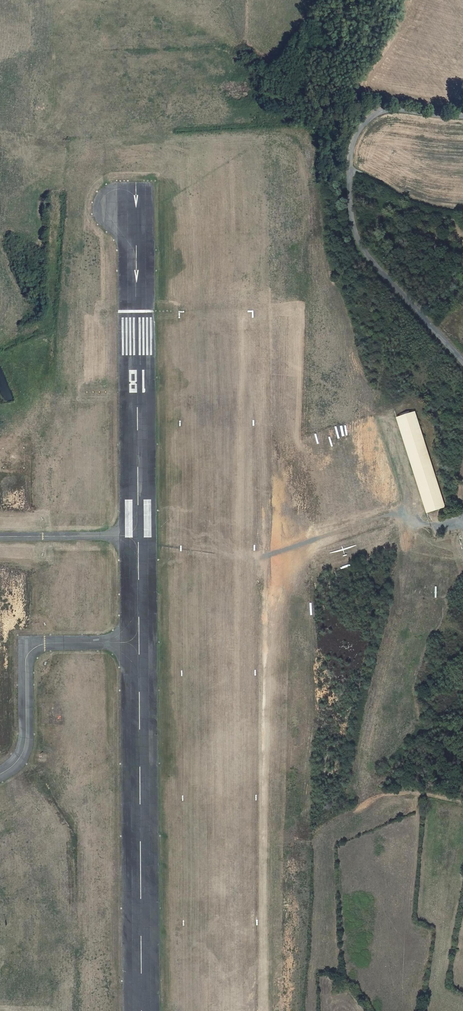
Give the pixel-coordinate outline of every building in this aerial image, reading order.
[(396,417),(426,513),(444,507),(414,412),(396,417)]
